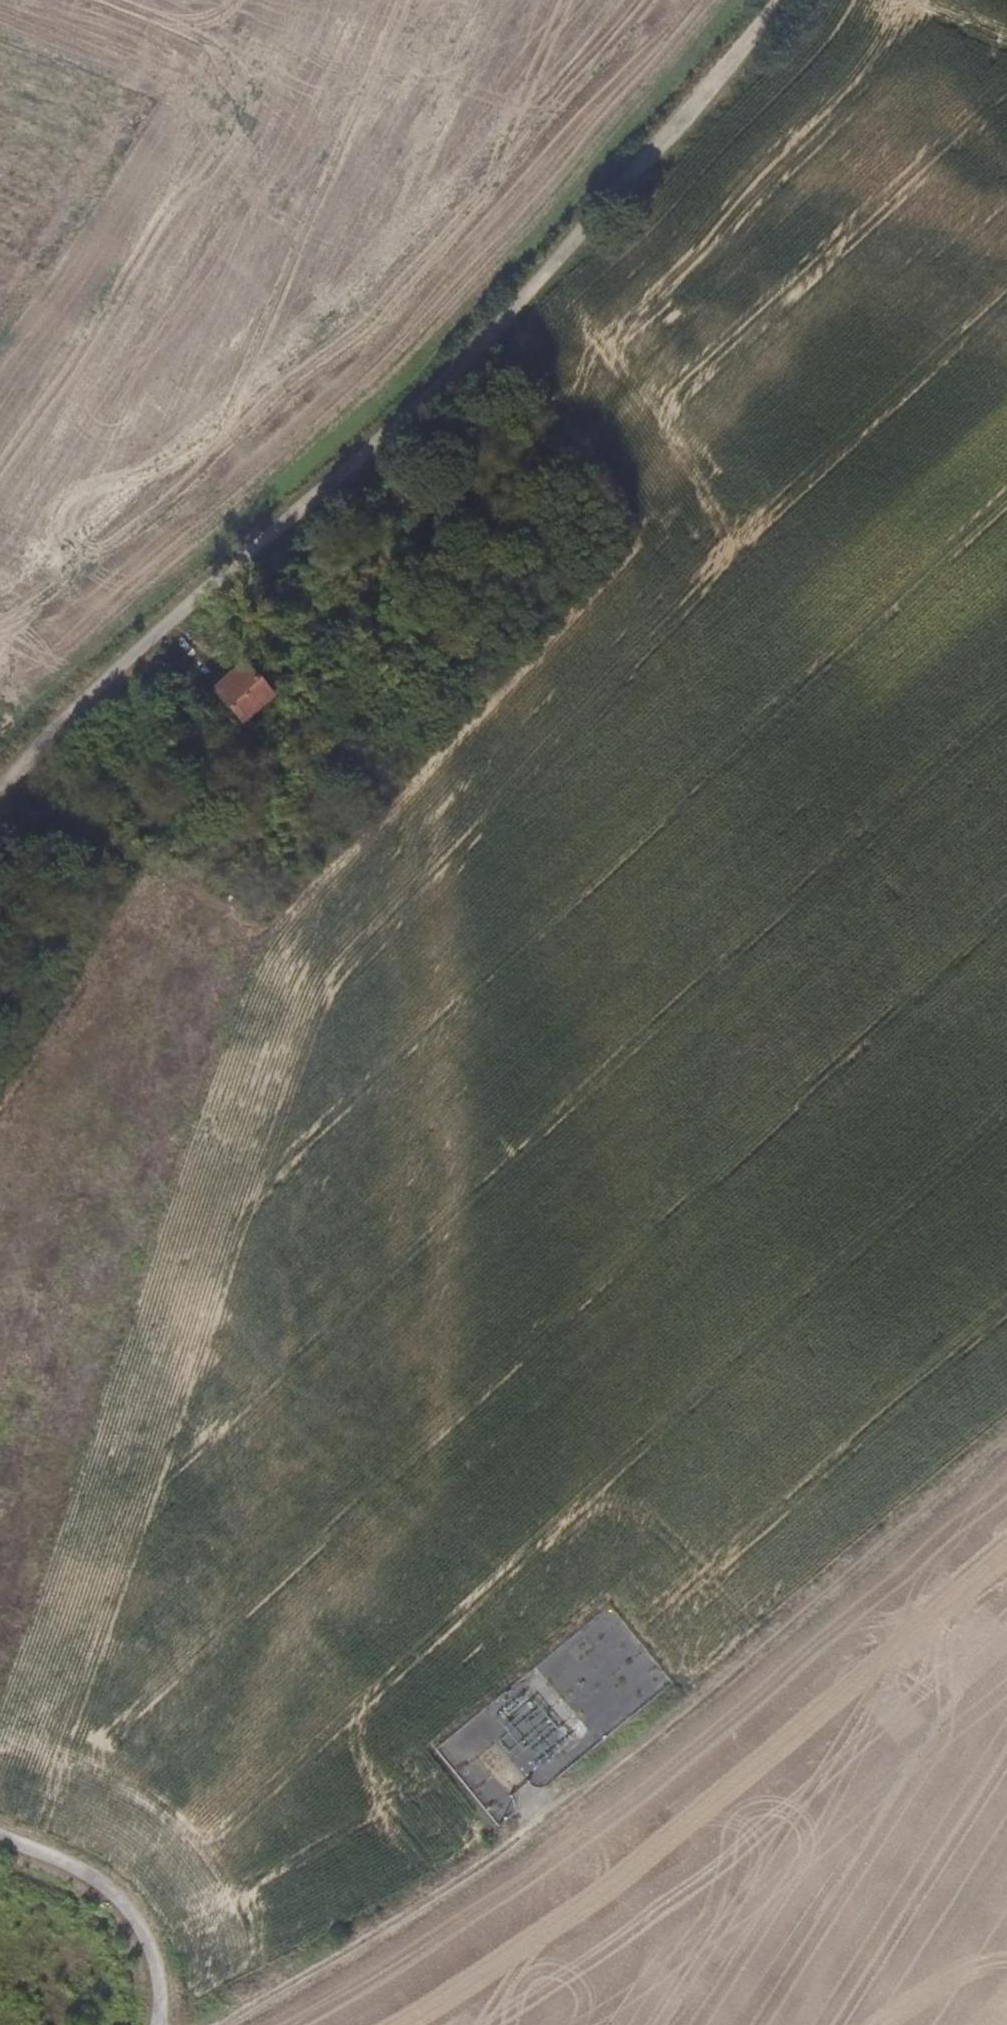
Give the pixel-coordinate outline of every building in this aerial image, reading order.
[(272,696),(242,665),(228,678),(225,674),(208,690),(243,725),(272,696)]
